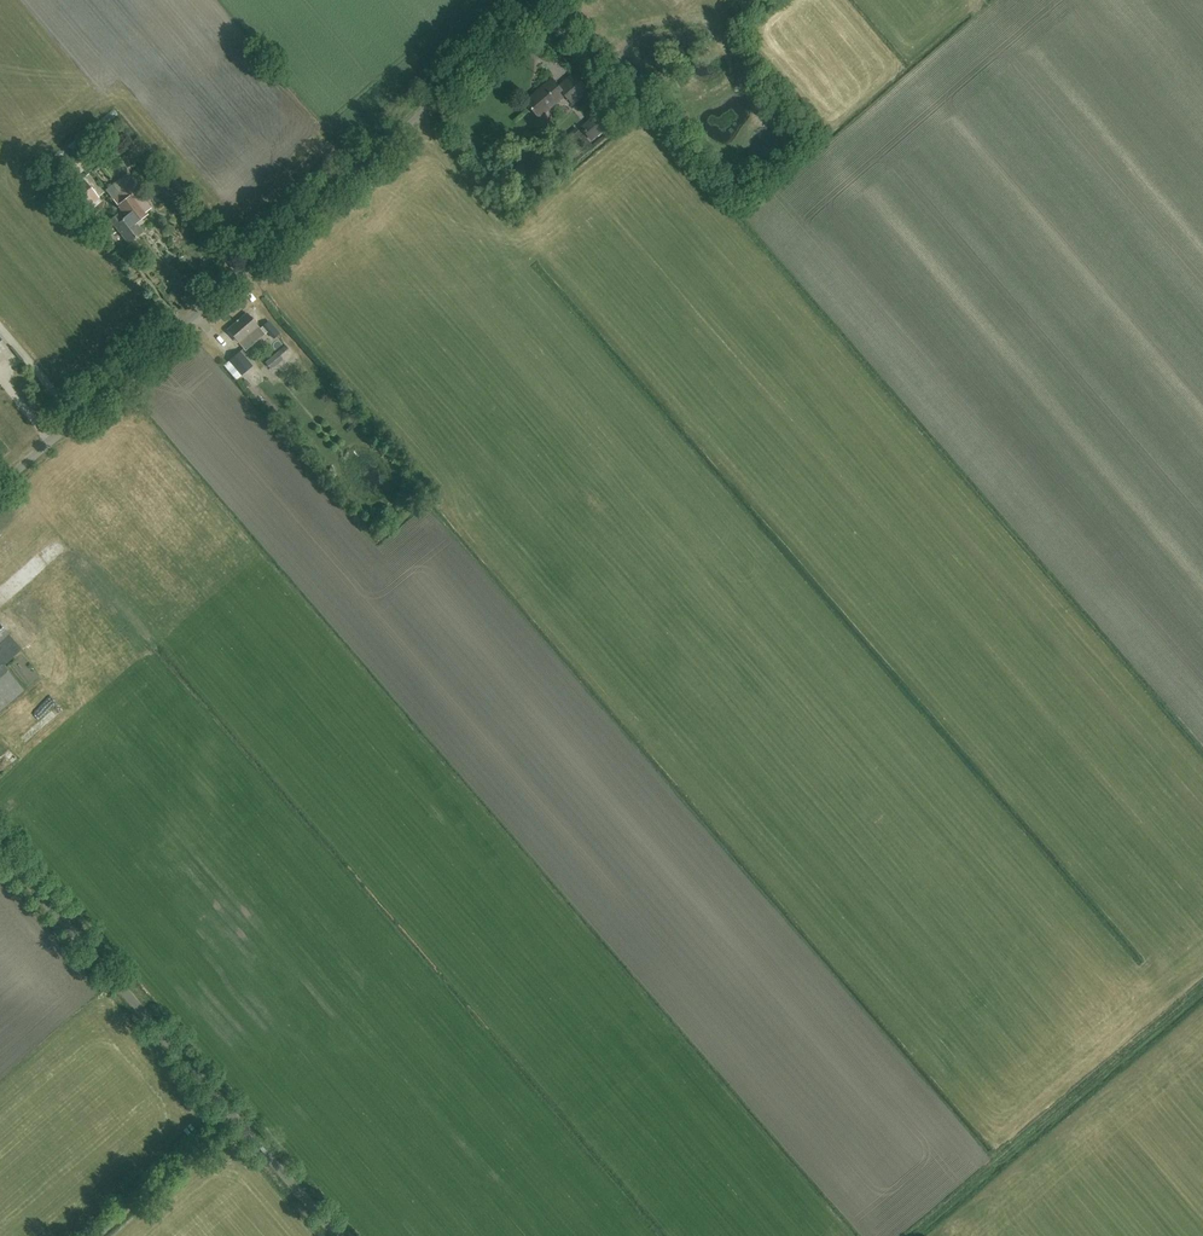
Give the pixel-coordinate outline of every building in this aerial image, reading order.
[(588,90),(582,83),(574,74),(559,86),(552,78),(525,101),(539,117),(565,94),(573,103),(588,90)] [(608,125),(598,114),(582,128),(591,139),(608,125)] [(573,142),(582,134),(577,128),(568,136),(573,142)] [(99,197),(83,178),(64,194),(80,213),(86,208),(89,212),(102,201),(99,197)] [(128,215),(122,219),(117,213),(109,220),(114,226),(128,243),(142,232),(135,223),(147,214),(145,212),(150,209),(132,186),(113,200),(123,212),(125,211),(128,215)] [(266,328),(266,329),(263,325),(260,328),(246,313),(226,330),(245,351),(268,331),(266,328)] [(242,376),(253,366),(240,351),(229,361),(242,376)] [(273,366),(283,358),(278,351),(267,359),(273,366)] [(14,550),(1,538),(0,539),(0,566),(14,550)]
